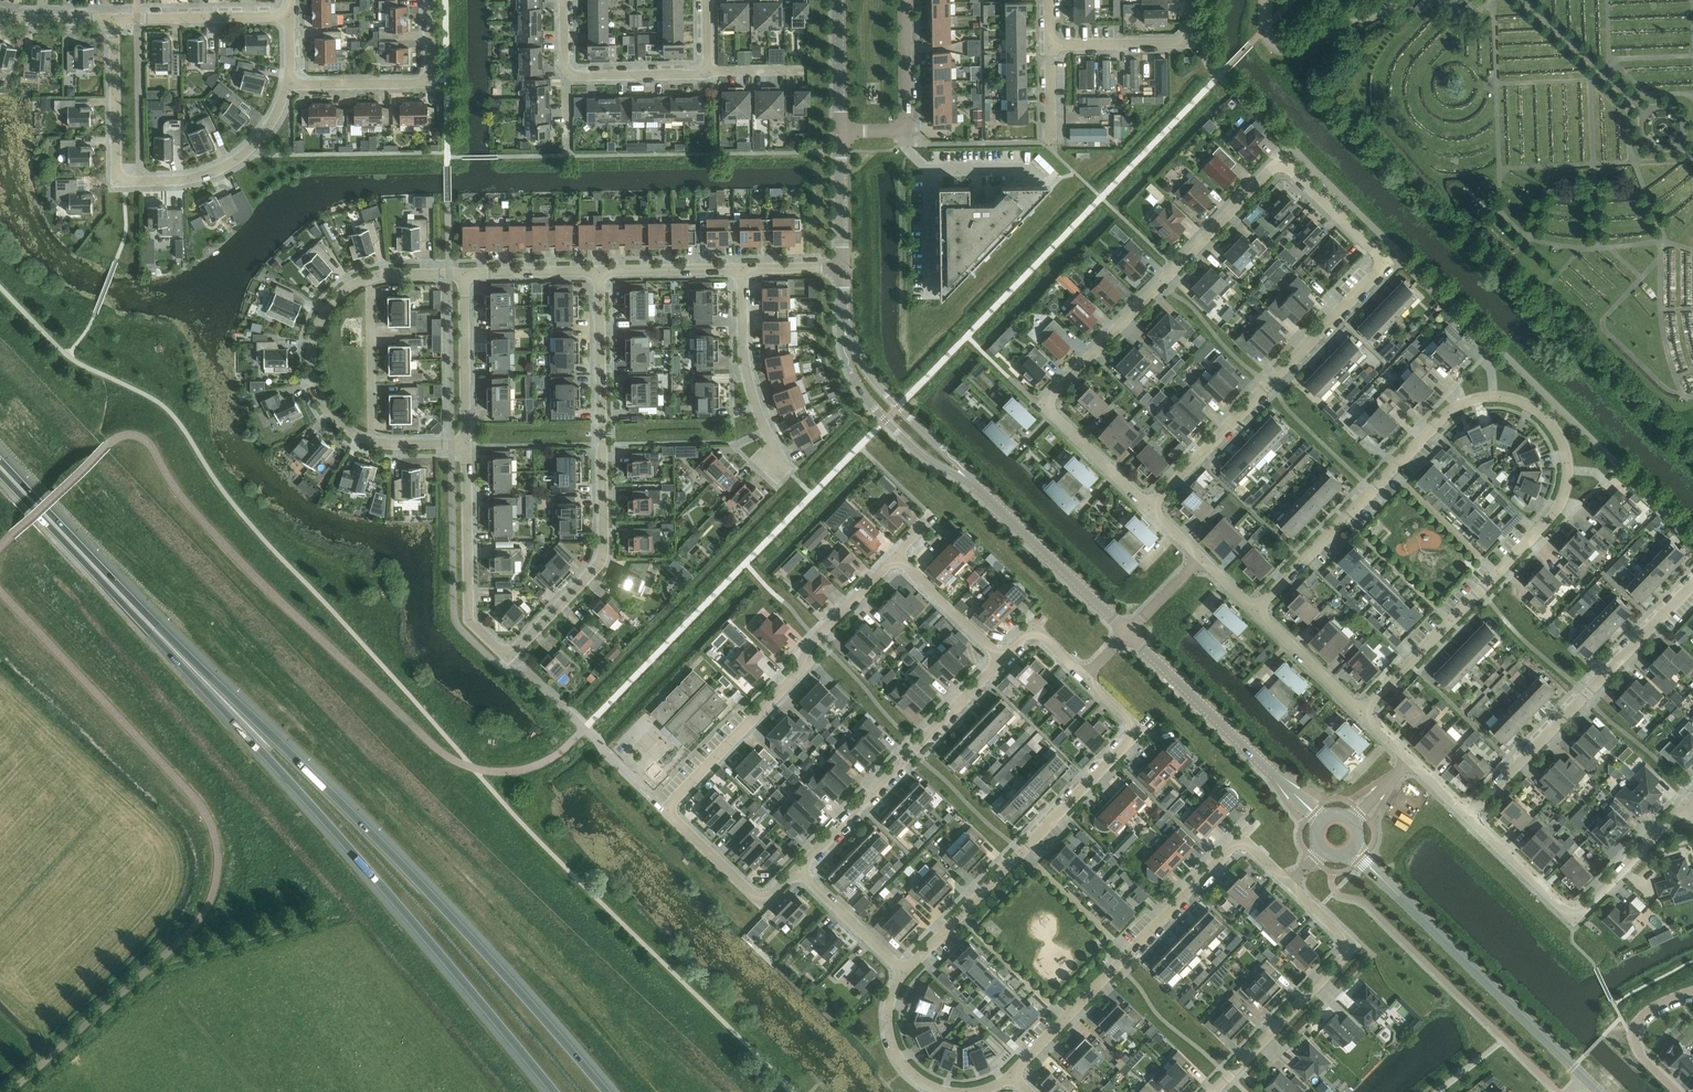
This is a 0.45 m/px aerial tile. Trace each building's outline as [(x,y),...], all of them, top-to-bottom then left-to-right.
[(386,19),(406,19),(406,16),(408,16),(408,6),(394,7),(394,0),(378,1),(379,19),(386,19)] [(589,8),(607,8),(607,0),(589,0),(589,8)] [(734,0),(727,0),(727,3),(721,3),(721,8),(717,8),(718,25),(722,25),(722,29),(735,29),(734,0)] [(735,29),(748,28),(748,24),(751,24),(751,7),(747,7),(747,3),(742,3),(742,0),(734,0),(735,29)] [(751,7),(751,24),(755,24),(755,28),(768,28),(767,0),(760,0),(760,3),(755,3),(755,7),(751,7)] [(784,7),(780,7),(780,3),(775,3),(775,0),(767,0),(768,28),(784,28),(784,24),(784,7)] [(784,7),(784,24),(791,24),(791,26),(805,26),(804,15),(807,15),(807,0),(799,0),(799,2),(794,2),(794,7),(784,7)] [(335,2),(313,3),(313,14),(331,14),(331,2),(335,2)] [(542,2),(516,3),(516,10),(518,10),(519,21),(519,22),(541,22),(541,9),(543,9),(542,2)] [(950,16),(949,2),(931,2),(931,16),(950,16)] [(1006,16),(1024,15),(1026,15),(1026,2),(1005,3),(1005,16),(1006,16)] [(1168,3),(1142,3),(1142,10),(1144,10),(1144,23),(1166,23),(1166,10),(1168,10),(1168,3)] [(682,7),(664,7),(664,19),(682,19),(682,7)] [(1075,8),(1075,7),(1073,7),(1073,20),(1094,20),(1094,7),(1093,7),(1093,8),(1075,8)] [(607,8),(589,8),(589,20),(607,20),(607,8)] [(331,14),(313,14),(313,25),(338,25),(337,14),(331,14)] [(1024,27),(1024,15),(1006,16),(1006,27),(1024,27)] [(950,30),(950,16),(931,16),(932,30),(950,30)] [(406,19),(386,19),(386,26),(379,26),(379,38),(394,38),(394,31),(408,31),(408,22),(406,22),(406,19)] [(682,19),(664,19),(664,31),(682,31),(682,19)] [(607,32),(607,20),(589,20),(589,32),(607,32)] [(519,22),(519,21),(514,21),(514,23),(519,23),(519,34),(515,34),(515,41),(543,41),(543,34),(541,34),(541,22),(519,22)] [(1025,39),(1024,27),(1006,27),(1006,39),(1025,39)] [(955,30),(950,30),(932,30),(932,44),(950,44),(950,35),(955,35),(955,30)] [(315,50),(335,50),(335,38),(341,38),(341,31),(327,31),(327,38),(313,38),(313,47),(315,47),(315,50)] [(682,31),(664,31),(664,43),(663,43),(663,44),(682,43),(682,31)] [(608,44),(607,32),(589,32),(589,45),(609,44),(608,44)] [(241,50),(242,50),(243,52),(244,54),(246,54),(258,54),(258,53),(262,53),(262,56),(268,56),(267,43),(270,42),(271,39),(270,37),(268,35),(266,35),(246,35),(246,34),(245,34),(245,46),(243,47),(242,50),(241,50)] [(180,75),(180,69),(179,54),(172,54),(172,40),(171,38),(170,37),(168,36),(168,35),(167,35),(167,36),(164,37),(163,39),(151,40),(151,45),(153,45),(153,62),(155,62),(155,71),(168,71),(168,67),(171,67),(172,75),(180,75)] [(202,35),(202,36),(200,37),(198,39),(186,39),(186,45),(188,45),(188,61),(200,61),(200,69),(215,69),(215,53),(207,53),(207,40),(206,38),(205,36),(203,36),(203,35),(202,35)] [(1025,39),(1006,39),(1007,51),(1025,51),(1025,39)] [(967,48),(981,48),(981,40),(967,40),(967,48)] [(3,66),(4,69),(7,71),(6,71),(7,71),(9,71),(11,70),(12,68),(15,59),(14,59),(15,55),(17,55),(19,50),(7,46),(6,44),(4,42),(4,41),(2,48),(0,48),(0,66),(3,66)] [(543,41),(515,41),(515,42),(517,42),(517,48),(519,48),(519,59),(519,60),(541,60),(541,48),(543,48),(543,41)] [(379,53),(387,53),(387,61),(399,61),(399,62),(398,62),(398,63),(409,63),(408,48),(394,48),(394,42),(379,42),(379,53)] [(79,43),(79,51),(67,51),(67,71),(76,71),(76,68),(85,68),(87,70),(89,71),(89,72),(90,72),(90,71),(92,70),(94,69),(94,67),(94,58),(93,58),(93,53),(95,53),(95,47),(83,47),(82,45),(79,44),(79,43)] [(682,43),(663,44),(663,56),(684,56),(684,48),(682,48),(682,43)] [(37,44),(37,45),(35,45),(33,47),(32,49),(32,62),(24,62),(23,78),(37,78),(38,70),(45,71),(45,72),(46,72),(46,71),(50,71),(51,58),(51,55),(53,55),(53,49),(41,48),(40,46),(37,45),(37,44)] [(609,44),(589,45),(590,50),(588,50),(588,57),(609,57),(609,44)] [(981,56),(981,48),(967,48),(968,56),(981,56)] [(335,50),(315,50),(315,53),(313,53),(314,62),(328,62),(328,69),(343,68),(343,56),(336,56),(335,50)] [(1025,51),(1007,51),(1007,63),(1025,62),(1025,51)] [(932,67),(950,66),(950,52),(932,52),(932,67)] [(519,60),(519,59),(515,59),(515,62),(519,61),(519,73),(517,73),(517,80),(522,80),(522,79),(544,79),(544,72),(542,72),(541,60),(519,60)] [(1168,92),(1167,59),(1157,60),(1158,71),(1151,71),(1152,84),(1158,84),(1159,92),(1168,92)] [(269,80),(268,80),(268,78),(267,76),(265,75),(252,72),(254,65),(239,61),(235,75),(243,77),(240,88),(256,92),(255,94),(261,96),(264,84),(266,83),(268,81),(269,81),(269,80)] [(1110,89),(1110,61),(1102,61),(1102,89),(1110,89)] [(1025,74),(1025,62),(1007,63),(1007,74),(1025,74)] [(1095,89),(1095,62),(1087,62),(1087,70),(1079,70),(1079,89),(1095,89)] [(951,80),(950,66),(932,67),(932,81),(951,80)] [(970,66),(970,72),(963,72),(963,80),(981,80),(981,66),(970,66)] [(1025,74),(1007,74),(1007,86),(1025,86),(1025,74)] [(550,79),(544,79),(522,79),(522,80),(522,86),(526,86),(526,98),(526,99),(549,98),(548,86),(550,86),(550,79)] [(951,94),(951,80),(932,81),(933,95),(951,94)] [(217,96),(218,94),(220,96),(226,89),(220,83),(212,92),(217,96)] [(756,96),(752,96),(753,113),(756,113),(756,116),(769,116),(769,86),(761,87),(761,91),(756,91),(756,96)] [(786,112),(785,95),(782,95),(782,91),(777,91),(776,86),(769,86),(769,116),(782,116),(782,112),(786,112)] [(809,104),(808,86),(800,86),(800,91),(795,91),(795,95),(785,95),(786,112),(793,112),(793,115),(806,114),(806,104),(809,104)] [(1026,98),(1025,86),(1007,86),(1007,98),(1026,98)] [(736,117),(736,87),(728,87),(728,92),(723,92),(723,96),(719,96),(719,113),(723,113),(723,117),(736,117)] [(743,87),(736,87),(736,117),(749,117),(749,113),(753,113),(752,96),(749,96),(749,91),(743,91),(743,87)] [(219,111),(220,112),(219,114),(219,116),(220,117),(230,125),(233,127),(231,129),(236,132),(243,123),(246,123),(248,122),(249,122),(249,121),(250,119),(249,117),(248,115),(238,107),(242,101),(232,93),(227,99),(231,103),(225,110),(222,110),(220,111),(219,111)] [(951,94),(933,95),(933,108),(957,108),(957,103),(951,103),(951,94)] [(981,94),(978,94),(971,94),(971,100),(975,100),(975,108),(981,108),(981,94)] [(696,97),(683,97),(684,120),(683,120),(683,124),(685,124),(685,120),(696,119),(696,123),(703,123),(703,95),(696,95),(696,97)] [(619,98),(607,99),(607,121),(606,121),(606,125),(608,125),(608,121),(619,121),(619,123),(626,122),(626,96),(619,96),(619,98)] [(645,120),(645,98),(633,98),(633,96),(626,96),(626,122),(633,122),(633,120),(644,120),(645,120)] [(645,120),(644,120),(644,125),(647,125),(646,120),(658,120),(658,122),(665,122),(664,96),(657,96),(657,98),(645,98),(645,120)] [(671,96),(664,96),(665,122),(672,122),(672,120),(683,120),(684,120),(683,97),(671,98),(671,96)] [(607,121),(607,99),(594,99),(594,97),(587,97),(587,123),(595,123),(595,121),(606,121),(607,121)] [(165,111),(164,98),(148,99),(149,112),(165,111)] [(526,99),(526,98),(522,98),(522,100),(526,100),(527,111),(525,111),(525,118),(523,118),(551,117),(551,111),(549,111),(549,98),(526,99)] [(579,98),(575,98),(575,104),(575,119),(583,119),(583,113),(581,111),(581,104),(579,104),(579,98)] [(1026,98),(1007,98),(1008,110),(1006,110),(1028,110),(1028,109),(1026,109),(1026,98)] [(60,100),(54,100),(54,109),(58,114),(60,114),(68,114),(68,121),(67,121),(67,122),(68,122),(68,126),(81,126),(85,125),(85,128),(90,128),(90,115),(93,111),(94,111),(93,111),(89,107),(76,107),(75,99),(60,100)] [(368,103),(368,131),(375,131),(375,125),(382,124),(389,124),(389,108),(378,108),(378,102),(368,103)] [(414,130),(413,102),(403,102),(403,108),(393,108),(393,124),(400,124),(407,124),(407,130),(414,130)] [(413,102),(414,130),(420,130),(420,124),(427,124),(427,123),(434,123),(434,108),(424,108),(424,102),(413,102)] [(323,132),(322,103),(312,104),(312,109),(302,110),(302,125),(309,125),(309,126),(316,125),(316,132),(323,132)] [(333,103),(322,103),(323,132),(329,132),(329,125),(336,125),(343,125),(343,109),(333,109),(333,103)] [(368,131),(368,103),(357,103),(357,109),(347,109),(347,125),(354,125),(362,125),(362,131),(368,131)] [(957,108),(933,108),(933,123),(945,123),(945,129),(951,129),(951,123),(957,122),(957,108)] [(1028,122),(1028,110),(1006,110),(1007,123),(1028,122)] [(213,151),(215,149),(215,147),(215,145),(209,133),(216,130),(209,115),(196,122),(200,129),(189,134),(196,149),(194,150),(196,155),(207,150),(210,151),(212,151),(213,152),(213,151)] [(551,124),(551,117),(523,118),(523,125),(527,125),(527,137),(549,137),(549,124),(551,124)] [(163,126),(163,137),(155,137),(155,153),(153,153),(153,159),(165,159),(166,161),(169,162),(169,163),(169,162),(172,161),(173,160),(174,158),(173,144),(181,144),(181,120),(172,120),(168,121),(165,123),(163,126)] [(1261,149),(1256,145),(1264,137),(1251,124),(1243,132),(1240,129),(1228,142),(1229,143),(1230,146),(1233,149),(1235,149),(1249,162),(1261,149)] [(95,150),(94,150),(93,148),(92,147),(90,146),(76,147),(76,139),(60,140),(60,148),(68,148),(69,161),(68,161),(68,162),(69,162),(69,166),(82,166),(82,165),(85,165),(85,167),(91,167),(91,155),(93,154),(94,151),(95,151),(95,150)] [(294,142),(294,153),(303,152),(303,141),(294,142)] [(1219,147),(1212,153),(1215,156),(1202,169),(1211,177),(1211,176),(1223,188),(1236,175),(1226,166),(1226,163),(1231,158),(1219,147)] [(1211,201),(1199,189),(1203,184),(1194,175),(1189,180),(1194,185),(1180,199),(1186,204),(1187,202),(1199,213),(1211,201)] [(96,198),(95,198),(94,196),(93,194),(90,194),(84,194),(84,190),(77,190),(77,179),(56,179),(56,201),(69,201),(69,204),(68,205),(67,206),(66,208),(65,208),(65,209),(66,209),(67,211),(68,212),(70,213),(83,213),(83,212),(92,212),(92,202),(94,201),(95,198),(96,198)] [(968,187),(946,187),(938,188),(940,299),(1050,186),(1000,187),(992,203),(984,203),(984,193),(984,197),(979,197),(976,203),(969,203),(968,187)] [(200,211),(202,210),(204,214),(204,215),(208,222),(209,224),(211,225),(213,224),(214,225),(214,224),(216,222),(216,219),(221,217),(222,220),(240,211),(231,193),(214,201),(211,195),(210,195),(210,196),(209,198),(208,201),(198,206),(200,211)] [(1294,200),(1288,194),(1286,195),(1283,193),(1267,209),(1276,217),(1271,222),(1280,230),(1291,219),(1286,214),(1295,204),(1293,201),(1294,200)] [(419,196),(419,207),(432,207),(432,196),(419,196)] [(146,212),(148,212),(148,217),(148,226),(149,228),(150,229),(152,230),(152,231),(153,231),(153,230),(155,229),(157,227),(162,227),(162,235),(183,235),(182,209),(163,210),(163,202),(162,202),(162,203),(160,204),(158,206),(146,207),(146,212)] [(362,213),(371,211),(368,202),(359,204),(362,213)] [(249,204),(241,208),(247,219),(248,219),(252,212),(252,211),(249,204)] [(1183,219),(1183,217),(1184,216),(1171,204),(1165,210),(1163,209),(1158,214),(1156,212),(1148,219),(1165,235),(1165,237),(1169,241),(1171,241),(1171,242),(1172,241),(1174,241),(1178,237),(1178,235),(1184,229),(1179,224),(1179,221),(1181,221),(1183,219)] [(555,226),(548,226),(548,216),(532,217),(532,226),(533,247),(556,246),(555,226)] [(783,219),(784,243),(794,243),(794,242),(801,242),(800,218),(783,219)] [(402,227),(403,237),(397,237),(398,250),(420,250),(419,237),(428,237),(428,219),(407,219),(407,227),(402,227)] [(734,219),(717,220),(717,244),(728,244),(728,243),(734,243),(734,219)] [(750,219),(734,219),(734,243),(740,243),(740,244),(750,243),(750,219)] [(767,243),(767,219),(750,219),(750,243),(761,243),(767,243)] [(783,219),(767,219),(767,243),(773,243),(784,243),(783,219)] [(352,234),(355,244),(350,246),(354,258),(375,252),(371,240),(379,237),(374,220),(354,226),(357,233),(352,234)] [(717,244),(717,220),(700,220),(700,244),(707,244),(717,244)] [(1311,220),(1307,224),(1302,220),(1292,230),(1302,239),(1297,245),(1306,253),(1316,243),(1311,238),(1321,229),(1311,220)] [(648,224),(625,225),(625,245),(648,245),(648,224)] [(672,245),(671,224),(648,224),(648,245),(672,245)] [(695,224),(671,224),(672,245),(696,244),(695,224)] [(579,225),(555,226),(556,246),(579,246),(579,225)] [(602,246),(602,225),(579,225),(579,246),(602,246)] [(625,245),(625,225),(602,225),(602,246),(625,245)] [(532,226),(509,227),(509,247),(533,247),(532,226)] [(486,248),(486,227),(463,227),(463,248),(486,248)] [(509,227),(486,227),(486,248),(509,247),(509,227)] [(81,228),(80,228),(78,229),(76,229),(76,231),(75,232),(75,233),(75,234),(76,235),(76,236),(77,237),(79,238),(80,238),(81,237),(83,236),(84,235),(84,234),(84,233),(84,232),(84,231),(83,230),(82,229),(81,228)] [(1243,235),(1234,244),(1249,259),(1254,253),(1258,257),(1267,248),(1256,238),(1251,243),(1243,235)] [(153,256),(153,239),(143,239),(143,257),(153,256)] [(1144,273),(1144,271),(1143,270),(1146,267),(1135,256),(1141,250),(1130,239),(1124,246),(1129,252),(1117,264),(1134,280),(1137,277),(1138,278),(1140,278),(1144,273)] [(1342,256),(1338,252),(1341,248),(1333,240),(1322,251),(1326,255),(1319,262),(1328,270),(1329,268),(1331,271),(1337,277),(1349,265),(1342,259),(1342,260),(1340,257),(1342,256)] [(318,242),(303,255),(295,262),(300,268),(304,264),(311,272),(307,275),(316,285),(332,270),(324,261),(330,255),(318,242)] [(1249,259),(1234,244),(1224,254),(1233,262),(1228,267),(1238,277),(1247,268),(1243,264),(1249,259)] [(1291,261),(1295,256),(1283,246),(1278,251),(1291,261)] [(272,260),(274,266),(282,262),(280,257),(272,260)] [(1211,267),(1201,277),(1217,292),(1216,292),(1221,296),(1235,281),(1224,270),(1219,275),(1211,267)] [(1099,274),(1100,275),(1095,281),(1095,283),(1096,285),(1092,289),(1109,306),(1121,294),(1114,287),(1114,285),(1118,281),(1105,268),(1099,274)] [(1344,279),(1353,284),(1357,278),(1348,273),(1344,279)] [(1288,297),(1303,312),(1313,302),(1306,295),(1311,290),(1297,276),(1288,286),(1293,291),(1288,297)] [(1217,292),(1201,277),(1191,288),(1202,298),(1197,303),(1208,313),(1217,304),(1211,298),(1216,292),(1217,292)] [(1395,291),(1409,305),(1419,296),(1410,288),(1412,285),(1406,279),(1395,291)] [(688,297),(687,280),(670,280),(670,291),(677,291),(677,298),(688,297)] [(763,298),(788,297),(788,281),(764,281),(764,288),(763,288),(763,298)] [(712,282),(695,282),(688,282),(688,289),(695,289),(695,303),(717,303),(717,291),(710,291),(710,282),(712,282)] [(485,306),(507,306),(507,293),(514,293),(513,283),(506,283),(506,285),(490,285),(490,286),(492,286),(492,295),(485,295),(485,306)] [(624,304),(647,304),(646,289),(646,283),(629,283),(629,284),(631,284),(631,293),(624,293),(624,304)] [(573,284),(556,284),(549,284),(549,305),(556,305),(578,305),(578,293),(571,293),(571,284),(573,284)] [(277,285),(268,303),(266,308),(268,309),(266,313),(292,325),(301,305),(290,300),(293,292),(277,285)] [(384,311),(410,311),(410,301),(417,300),(417,296),(421,296),(421,290),(401,290),(401,296),(387,297),(388,301),(385,306),(384,311)] [(1395,291),(1386,300),(1401,314),(1409,305),(1395,291)] [(1070,303),(1074,307),(1066,315),(1084,332),(1096,319),(1090,313),(1095,307),(1080,293),(1070,303)] [(788,297),(763,298),(764,308),(764,314),(788,314),(788,297)] [(1303,312),(1288,297),(1283,302),(1277,297),(1268,306),(1282,320),(1287,315),(1293,322),(1303,312)] [(1386,300),(1377,309),(1392,323),(1401,314),(1386,300)] [(672,302),(671,311),(677,312),(677,319),(690,319),(690,302),(672,302)] [(717,303),(695,303),(695,317),(696,324),(713,324),(713,323),(711,323),(711,314),(717,314),(717,303)] [(647,304),(624,304),(625,315),(631,315),(631,324),(629,324),(629,325),(647,325),(647,318),(647,304)] [(578,305),(556,305),(556,319),(556,326),(574,326),(574,325),(572,325),(572,316),(578,316),(578,305)] [(508,319),(507,306),(485,306),(485,317),(492,317),(492,326),(490,326),(490,327),(514,327),(514,319),(508,319)] [(1392,323),(1377,309),(1368,318),(1383,332),(1392,323)] [(1256,330),(1271,345),(1281,335),(1271,325),(1275,320),(1265,310),(1256,319),(1261,324),(1256,330)] [(410,311),(384,311),(385,315),(386,318),(388,321),(388,325),(402,325),(402,332),(417,332),(417,321),(410,320),(410,311)] [(1434,311),(1428,317),(1433,321),(1438,315),(1434,311)] [(1167,312),(1157,323),(1175,339),(1180,333),(1186,339),(1195,330),(1185,320),(1180,325),(1167,312)] [(788,314),(764,314),(764,321),(764,331),(788,331),(788,314)] [(1383,332),(1368,318),(1357,330),(1363,336),(1366,333),(1374,342),(1383,332)] [(1058,335),(1064,330),(1053,319),(1042,331),(1047,337),(1042,342),(1059,358),(1070,346),(1058,335)] [(1419,321),(1414,327),(1418,331),(1424,326),(1419,321)] [(252,322),(251,330),(261,332),(262,324),(252,322)] [(1175,339),(1157,323),(1147,333),(1160,345),(1156,350),(1166,360),(1175,351),(1169,345),(1175,339)] [(1447,337),(1439,345),(1459,365),(1459,364),(1468,355),(1456,343),(1462,337),(1448,324),(1445,328),(1447,337)] [(1418,331),(1414,327),(1408,333),(1413,337),(1418,331)] [(696,349),(718,349),(718,338),(711,338),(711,329),(713,329),(713,328),(696,328),(696,335),(695,335),(696,349)] [(625,350),(647,350),(647,336),(647,329),(630,329),(630,330),(632,330),(632,339),(625,339),(625,350)] [(557,351),(579,351),(579,340),(572,340),(572,331),(574,331),(574,330),(557,330),(557,337),(556,337),(557,351)] [(1271,345),(1256,330),(1250,336),(1244,330),(1235,340),(1246,350),(1251,345),(1261,355),(1271,345)] [(430,342),(439,342),(439,331),(430,331),(430,342)] [(486,352),(508,352),(508,338),(515,338),(514,331),(490,331),(490,332),(492,332),(493,341),(486,341),(486,352)] [(789,347),(788,331),(764,331),(764,341),(765,341),(765,349),(789,347)] [(1352,335),(1341,346),(1356,361),(1365,351),(1356,343),(1359,341),(1352,335)] [(411,359),(411,350),(417,349),(417,346),(422,346),(422,338),(402,338),(402,345),(388,345),(388,350),(387,353),(385,356),(385,360),(411,359)] [(1396,345),(1401,349),(1406,344),(1402,339),(1396,345)] [(264,366),(274,366),(274,371),(287,371),(287,349),(274,349),(274,341),(256,341),(256,361),(264,361),(264,366)] [(1401,349),(1396,345),(1391,351),(1395,355),(1401,349)] [(1459,365),(1439,345),(1430,354),(1421,352),(1418,356),(1431,369),(1437,362),(1447,372),(1456,363),(1459,366),(1459,365)] [(1017,369),(1033,385),(1045,372),(1040,368),(1048,359),(1034,346),(1024,357),(1026,359),(1017,369)] [(1341,346),(1332,355),(1347,370),(1356,361),(1341,346)] [(792,363),(789,347),(765,349),(766,357),(768,367),(792,363)] [(1125,356),(1144,374),(1150,369),(1154,373),(1160,373),(1166,366),(1152,352),(1146,358),(1134,347),(1125,356)] [(1203,347),(1195,353),(1198,358),(1206,352),(1203,347)] [(718,349),(696,349),(696,364),(696,370),(714,370),(714,369),(712,369),(711,360),(718,360),(718,349)] [(647,350),(625,350),(625,362),(632,362),(632,371),(630,371),(647,371),(647,364),(648,364),(647,350)] [(579,351),(557,351),(550,352),(550,373),(574,372),(574,371),(572,371),(572,362),(579,362),(579,351)] [(508,352),(486,352),(486,364),(493,364),(493,373),(491,373),(508,373),(508,366),(508,352)] [(1212,376),(1228,390),(1237,380),(1231,374),(1235,369),(1220,354),(1211,363),(1216,368),(1217,371),(1212,376)] [(1347,370),(1332,355),(1323,364),(1338,379),(1347,370)] [(1144,374),(1125,356),(1116,366),(1128,377),(1123,383),(1137,396),(1143,390),(1143,384),(1139,380),(1144,374)] [(411,359),(385,360),(385,363),(387,367),(389,369),(389,374),(402,374),(402,380),(422,380),(422,372),(418,373),(418,370),(411,369),(411,359)] [(1405,381),(1425,400),(1434,390),(1421,379),(1428,372),(1414,359),(1411,363),(1413,372),(1405,381)] [(795,379),(792,363),(768,367),(770,377),(771,385),(795,379)] [(1323,364),(1314,373),(1329,388),(1338,379),(1323,364)] [(1390,365),(1383,368),(1386,376),(1393,374),(1390,365)] [(1374,368),(1369,373),(1373,378),(1378,372),(1374,368)] [(1329,388),(1314,373),(1303,385),(1309,391),(1312,389),(1320,397),(1329,388)] [(1373,378),(1369,373),(1363,379),(1368,383),(1373,378)] [(696,396),(719,395),(718,384),(712,384),(712,375),(714,375),(714,374),(696,374),(696,381),(696,396)] [(632,376),(632,382),(630,382),(630,383),(632,383),(632,392),(626,393),(626,404),(628,404),(628,412),(639,411),(639,407),(658,407),(658,375),(632,376)] [(1228,390),(1212,376),(1207,381),(1201,375),(1191,385),(1207,400),(1212,395),(1217,400),(1228,390)] [(574,376),(557,377),(550,377),(551,398),(579,397),(579,386),(573,386),(572,377),(574,377),(574,376)] [(487,399),(509,399),(509,384),(508,384),(508,377),(491,378),(493,378),(493,387),(487,388),(487,399)] [(800,394),(795,379),(771,385),(774,393),(777,403),(800,394)] [(251,392),(265,389),(265,381),(251,381),(251,392)] [(1425,400),(1405,381),(1396,389),(1387,387),(1384,391),(1397,404),(1403,398),(1413,407),(1422,398),(1425,401),(1425,400)] [(1084,382),(1078,388),(1085,395),(1074,406),(1084,416),(1090,409),(1095,414),(1106,403),(1084,382)] [(1356,386),(1351,392),(1356,396),(1361,390),(1356,386)] [(386,408),(411,408),(411,398),(418,397),(418,387),(402,387),(403,393),(389,394),(389,398),(387,401),(386,405),(386,408)] [(1174,404),(1195,424),(1205,414),(1200,409),(1205,404),(1189,388),(1174,404)] [(1356,396),(1351,392),(1346,397),(1350,402),(1356,396)] [(279,420),(288,416),(290,421),(302,415),(293,395),(281,401),(277,393),(261,401),(270,419),(276,416),(279,420)] [(800,394),(777,403),(781,412),(784,420),(806,409),(800,394)] [(719,407),(719,395),(696,396),(697,410),(697,417),(714,416),(712,416),(712,407),(719,407)] [(1370,416),(1391,436),(1391,435),(1390,435),(1399,425),(1387,414),(1393,407),(1380,395),(1377,398),(1379,407),(1370,416)] [(579,397),(551,398),(551,419),(575,419),(575,418),(573,418),(573,409),(580,409),(579,397)] [(1023,424),(1024,424),(1032,416),(1024,408),(1026,406),(1019,400),(1017,402),(1012,397),(1004,405),(1008,409),(1002,417),(1016,431),(1023,424)] [(509,413),(509,399),(487,399),(487,410),(494,410),(494,419),(492,419),(492,420),(509,420),(509,413)] [(1117,406),(1112,402),(1101,413),(1106,417),(1117,406)] [(1195,424),(1174,404),(1168,410),(1164,406),(1156,415),(1176,434),(1181,429),(1185,433),(1195,424)] [(1334,423),(1340,417),(1328,404),(1322,410),(1334,423)] [(411,408),(386,408),(386,412),(387,415),(389,418),(389,423),(403,422),(403,429),(419,429),(418,418),(412,417),(411,408)] [(814,424),(806,409),(784,420),(788,427),(793,436),(814,424)] [(1110,441),(1127,424),(1118,414),(1101,432),(1110,441)] [(1275,414),(1264,425),(1279,440),(1288,431),(1279,423),(1282,420),(1275,414)] [(1391,436),(1370,416),(1362,425),(1353,422),(1349,426),(1363,439),(1369,433),(1379,443),(1388,433),(1390,436),(1391,436)] [(994,423),(986,431),(992,437),(990,439),(998,446),(999,444),(1006,451),(1014,442),(1009,438),(1016,431),(1002,417),(995,424),(994,423)] [(1494,443),(1493,422),(1482,427),(1480,424),(1470,429),(1471,432),(1459,437),(1474,452),(1494,443)] [(1505,427),(1493,422),(1494,443),(1513,451),(1528,436),(1516,431),(1517,428),(1507,424),(1505,427)] [(823,438),(814,424),(793,436),(798,445),(798,444),(802,450),(823,438)] [(1120,451),(1127,443),(1132,447),(1134,445),(1145,434),(1140,429),(1137,433),(1127,424),(1110,441),(1120,451)] [(1264,425),(1256,434),(1271,448),(1279,440),(1264,425)] [(1145,434),(1134,445),(1132,447),(1137,452),(1150,438),(1145,434)] [(1271,448),(1256,434),(1248,442),(1263,457),(1271,448)] [(309,469),(321,456),(325,459),(333,449),(317,435),(308,445),(302,439),(290,453),(309,469)] [(1528,436),(1513,451),(1521,470),(1543,470),(1537,458),(1541,457),(1536,446),(1533,448),(1528,436)] [(1263,457),(1248,442),(1239,451),(1254,465),(1263,457)] [(1164,471),(1170,465),(1148,444),(1138,455),(1143,461),(1137,467),(1147,477),(1158,465),(1164,471)] [(675,446),(676,455),(686,454),(686,446),(675,446)] [(1456,462),(1461,457),(1451,447),(1446,452),(1456,462)] [(1299,448),(1294,453),(1298,458),(1303,452),(1299,448)] [(558,471),(581,470),(580,459),(574,459),(574,450),(576,450),(576,449),(558,450),(559,456),(558,456),(558,471)] [(488,472),(510,471),(510,457),(509,450),(492,451),(494,451),(494,460),(488,460),(488,472)] [(712,451),(700,463),(695,468),(710,483),(715,478),(730,462),(722,454),(717,459),(711,453),(712,451)] [(1239,451),(1231,459),(1246,474),(1254,465),(1239,451)] [(659,452),(649,452),(631,453),(633,453),(634,463),(627,463),(627,475),(639,474),(639,477),(653,477),(652,465),(659,465),(659,452)] [(1298,458),(1294,453),(1288,459),(1293,463),(1298,458)] [(1302,458),(1306,463),(1310,459),(1306,454),(1302,458)] [(1070,469),(1063,476),(1077,490),(1084,483),(1085,483),(1093,475),(1085,467),(1087,465),(1080,459),(1078,461),(1073,456),(1065,464),(1070,469)] [(1306,463),(1302,458),(1295,466),(1299,470),(1306,463)] [(1246,474),(1231,459),(1220,471),(1227,477),(1229,475),(1237,483),(1246,474)] [(362,496),(367,479),(372,480),(376,467),(355,461),(351,473),(343,471),(338,489),(362,496)] [(1467,470),(1471,466),(1465,461),(1461,465),(1467,470)] [(730,462),(715,478),(725,488),(730,492),(742,480),(741,480),(740,481),(734,475),(738,470),(730,462)] [(1430,489),(1444,474),(1434,464),(1419,480),(1427,488),(1428,487),(1430,489)] [(1484,472),(1487,469),(1481,464),(1477,468),(1481,472),(1484,472)] [(1282,465),(1277,470),(1281,475),(1287,469),(1282,465)] [(1476,472),(1471,466),(1467,470),(1472,476),(1476,472)] [(1490,467),(1487,469),(1484,472),(1485,472),(1489,476),(1494,471),(1490,467)] [(420,499),(419,482),(424,482),(424,468),(402,469),(402,482),(394,482),(394,500),(420,499)] [(1328,469),(1321,477),(1336,491),(1345,482),(1339,475),(1336,478),(1328,469)] [(581,470),(558,471),(559,485),(552,485),(552,492),(576,491),(574,491),(574,482),(581,482),(581,470)] [(1281,475),(1277,470),(1271,476),(1276,481),(1281,475)] [(1543,470),(1521,470),(1514,490),(1529,505),(1534,492),(1537,494),(1541,483),(1538,482),(1543,470)] [(510,486),(510,471),(488,472),(488,483),(495,483),(495,492),(493,492),(493,493),(510,492),(510,486)] [(1201,475),(1207,481),(1211,476),(1206,471),(1201,475)] [(1498,475),(1494,471),(1489,476),(1493,480),(1495,477),(1496,477),(1498,475)] [(1284,477),(1288,482),(1294,476),(1289,472),(1284,477)] [(1454,483),(1444,474),(1430,489),(1440,498),(1454,483)] [(1480,475),(1476,480),(1482,485),(1486,481),(1480,475)] [(1055,482),(1047,490),(1047,491),(1053,496),(1051,498),(1059,505),(1060,503),(1067,510),(1075,501),(1070,497),(1077,490),(1063,476),(1056,483),(1055,482)] [(1288,482),(1284,477),(1278,483),(1283,487),(1288,482)] [(1321,477),(1312,486),(1327,501),(1336,491),(1321,477)] [(1501,483),(1496,477),(1495,477),(1493,480),(1493,483),(1497,487),(1501,483)] [(1198,478),(1185,491),(1191,498),(1180,509),(1190,519),(1196,512),(1202,517),(1212,506),(1203,497),(1208,491),(1197,480),(1198,479),(1198,478)] [(1260,488),(1265,492),(1270,486),(1262,478),(1257,484),(1261,487),(1260,488)] [(884,485),(890,492),(895,487),(888,481),(884,485)] [(758,505),(756,503),(764,495),(755,486),(751,491),(744,485),(745,483),(728,500),(734,505),(738,501),(741,504),(739,506),(748,515),(758,505)] [(1454,483),(1440,498),(1449,507),(1463,493),(1454,483)] [(1327,501),(1312,486),(1303,495),(1318,510),(1327,501)] [(1265,492),(1260,488),(1255,493),(1260,497),(1265,492)] [(1266,496),(1270,500),(1277,493),(1273,489),(1266,496)] [(1495,498),(1499,494),(1494,489),(1490,493),(1495,498)] [(653,514),(653,503),(659,502),(659,490),(632,490),(632,491),(634,491),(634,500),(627,500),(628,512),(640,512),(640,515),(653,514)] [(1463,493),(1449,507),(1459,516),(1473,502),(1463,493)] [(1601,502),(1600,502),(1621,522),(1629,513),(1638,515),(1642,512),(1628,499),(1622,505),(1610,493),(1601,503),(1601,502)] [(1499,494),(1495,498),(1501,503),(1505,499),(1499,494)] [(901,511),(907,505),(896,495),(887,505),(885,503),(874,514),(891,531),(902,519),(897,514),(899,512),(901,511)] [(1318,510),(1303,495),(1294,505),(1308,519),(1318,510)] [(559,503),(552,503),(552,517),(559,517),(581,517),(581,505),(574,505),(574,496),(576,496),(559,496),(559,503)] [(1270,500),(1266,496),(1262,500),(1266,504),(1270,500)] [(489,518),(511,518),(511,504),(517,504),(517,497),(493,497),(493,498),(495,498),(495,507),(488,507),(489,518)] [(826,522),(833,529),(853,509),(846,501),(826,522)] [(1473,502),(1459,516),(1468,526),(1482,511),(1473,502)] [(1621,522),(1600,502),(1600,503),(1603,505),(1594,514),(1604,524),(1598,530),(1611,543),(1615,539),(1612,531),(1621,522)] [(1504,508),(1514,518),(1519,513),(1509,503),(1504,508)] [(1223,509),(1218,504),(1207,515),(1212,520),(1223,509)] [(1308,519),(1294,505),(1284,514),(1299,529),(1308,519)] [(1492,520),(1482,511),(1468,526),(1478,535),(1492,520)] [(1299,529),(1284,514),(1277,521),(1286,530),(1284,532),(1290,538),(1299,529)] [(1124,535),(1138,549),(1145,542),(1146,542),(1154,534),(1146,527),(1148,524),(1141,518),(1139,520),(1134,515),(1126,523),(1130,528),(1124,535)] [(850,538),(867,555),(880,542),(873,536),(878,531),(863,516),(853,526),(857,530),(850,538)] [(581,517),(559,517),(559,531),(560,531),(560,538),(577,538),(577,537),(575,537),(575,528),(582,528),(581,517)] [(1216,544),(1233,527),(1224,517),(1207,535),(1216,544)] [(511,518),(489,518),(489,529),(495,529),(496,538),(494,538),(494,539),(511,539),(511,532),(511,518)] [(1492,520),(1478,535),(1480,537),(1479,538),(1487,546),(1502,530),(1492,520)] [(1646,527),(1650,531),(1656,525),(1651,521),(1646,527)] [(819,523),(816,529),(822,533),(826,527),(819,523)] [(650,539),(650,535),(650,527),(633,528),(635,528),(635,538),(628,538),(628,550),(640,549),(640,552),(654,552),(654,539),(650,539)] [(1243,536),(1233,527),(1216,544),(1226,554),(1243,536)] [(1566,537),(1587,557),(1595,548),(1604,550),(1608,547),(1594,534),(1588,540),(1576,529),(1567,538),(1567,537),(1566,537)] [(951,538),(947,543),(964,560),(972,551),(969,549),(971,545),(972,542),(971,538),(969,535),(966,532),(962,532),(958,533),(954,535),(956,537),(953,540),(951,538)] [(1116,542),(1108,549),(1108,550),(1114,555),(1112,557),(1120,564),(1121,563),(1128,569),(1136,561),(1131,556),(1138,549),(1124,535),(1117,542),(1116,542)] [(1641,536),(1636,542),(1640,546),(1646,541),(1641,536)] [(1256,541),(1251,537),(1241,548),(1246,552),(1256,541)] [(1587,557),(1566,537),(1566,538),(1569,540),(1560,549),(1570,559),(1564,565),(1577,578),(1581,574),(1578,566),(1587,557)] [(1662,550),(1677,564),(1688,553),(1682,546),(1680,549),(1671,541),(1662,550)] [(1640,546),(1636,542),(1630,547),(1635,552),(1640,546)] [(558,552),(548,562),(564,578),(572,570),(567,565),(573,559),(575,560),(558,543),(553,548),(558,552)] [(964,560),(947,543),(942,548),(944,549),(941,552),(939,551),(934,556),(952,573),(964,560)] [(835,551),(823,563),(842,581),(854,569),(849,564),(849,562),(854,556),(844,546),(837,553),(835,551)] [(1349,572),(1364,557),(1361,555),(1363,554),(1355,546),(1339,562),(1349,572)] [(494,549),(496,548),(496,558),(489,558),(489,570),(501,570),(501,572),(515,572),(515,560),(521,560),(521,547),(494,548),(494,549)] [(1270,574),(1276,568),(1255,547),(1244,558),(1249,563),(1243,570),(1253,580),(1264,568),(1270,574)] [(1677,564),(1662,550),(1653,559),(1668,573),(1677,564)] [(1624,554),(1618,560),(1623,564),(1628,559),(1624,554)] [(952,573),(934,556),(926,565),(928,567),(924,571),(939,586),(952,573)] [(1364,557),(1349,572),(1359,581),(1373,567),(1364,557)] [(1668,573),(1653,559),(1644,568),(1659,582),(1668,573)] [(1623,564),(1618,560),(1613,565),(1617,570),(1623,564)] [(564,578),(548,562),(538,573),(534,578),(546,590),(546,589),(545,588),(551,581),(556,586),(564,578)] [(622,573),(617,584),(628,588),(627,591),(640,596),(644,585),(651,587),(655,575),(646,571),(650,562),(631,563),(633,564),(628,576),(622,573)] [(1532,572),(1553,592),(1561,583),(1570,586),(1574,582),(1560,569),(1554,575),(1542,564),(1533,573),(1532,572)] [(809,580),(798,591),(816,609),(827,597),(822,591),(824,589),(825,590),(831,583),(821,573),(813,565),(803,575),(809,580)] [(1373,567),(1359,581),(1368,590),(1383,576),(1373,567)] [(1659,582),(1644,568),(1636,577),(1651,592),(1659,582)] [(1335,587),(1340,581),(1330,571),(1325,577),(1335,587)] [(1553,592),(1532,572),(1532,573),(1534,575),(1526,584),(1536,594),(1530,601),(1543,613),(1547,610),(1544,601),(1553,592)] [(1392,585),(1383,576),(1368,590),(1373,595),(1370,599),(1374,604),(1378,599),(1392,585)] [(1651,592),(1636,577),(1627,586),(1635,595),(1633,597),(1639,603),(1651,592)] [(1304,581),(1291,594),(1297,600),(1286,612),(1296,622),(1303,615),(1308,620),(1319,609),(1309,600),(1314,594),(1303,583),(1304,582),(1304,581)] [(996,591),(1013,608),(1018,603),(1017,601),(1019,598),(1021,600),(1023,597),(1024,593),(1024,589),(1022,586),(1021,585),(1020,584),(1017,583),(1013,582),(1010,583),(1007,585),(1004,582),(996,591)] [(1596,583),(1590,588),(1595,593),(1600,587),(1596,583)] [(1402,594),(1392,585),(1378,599),(1387,609),(1402,594)] [(1344,596),(1348,592),(1343,587),(1339,591),(1344,596)] [(1595,593),(1590,588),(1585,594),(1590,598),(1594,602),(1599,597),(1595,593)] [(897,590),(887,600),(906,617),(911,611),(915,616),(925,606),(910,592),(905,598),(897,590)] [(1013,608),(996,591),(984,604),(1001,620),(1006,615),(1004,614),(1007,611),(1009,612),(1013,608)] [(1348,592),(1344,596),(1350,602),(1354,598),(1348,592)] [(528,613),(519,604),(517,607),(514,603),(513,603),(512,602),(512,593),(495,593),(495,606),(498,609),(496,611),(497,611),(498,610),(505,616),(500,621),(509,629),(517,621),(519,623),(528,613)] [(1402,594),(1387,609),(1393,614),(1388,618),(1393,623),(1397,618),(1411,604),(1402,594)] [(618,613),(618,612),(623,607),(611,595),(610,596),(612,597),(605,604),(600,599),(592,608),(601,616),(599,618),(608,627),(617,618),(615,616),(618,613)] [(1617,596),(1608,605),(1623,620),(1634,608),(1628,602),(1626,604),(1617,596)] [(906,617),(887,600),(878,609),(886,617),(881,622),(895,636),(905,627),(900,623),(906,617)] [(1573,606),(1577,611),(1583,605),(1578,601),(1573,606)] [(1214,623),(1229,637),(1236,630),(1244,622),(1236,614),(1239,612),(1232,606),(1230,608),(1225,603),(1216,611),(1221,615),(1214,623)] [(1001,620),(984,604),(971,617),(986,631),(990,627),(993,629),(1001,620)] [(1320,624),(1334,609),(1328,604),(1314,618),(1320,624)] [(1356,604),(1352,608),(1357,613),(1361,609),(1356,604)] [(1411,604),(1397,618),(1407,628),(1423,612),(1415,604),(1413,606),(1411,604)] [(1608,605),(1599,614),(1614,629),(1623,620),(1608,605)] [(1577,611),(1573,606),(1567,612),(1572,616),(1577,611)] [(934,612),(925,621),(930,627),(940,617),(934,612)] [(1373,624),(1377,620),(1371,614),(1367,618),(1373,624)] [(1614,629),(1599,614),(1591,623),(1605,638),(1614,629)] [(771,622),(767,618),(753,632),(773,652),(787,638),(783,633),(789,627),(778,616),(771,622)] [(1563,621),(1558,617),(1552,623),(1557,627),(1563,621)] [(1323,647),(1340,630),(1330,620),(1313,638),(1323,647)] [(1377,620),(1373,624),(1379,629),(1382,625),(1377,620)] [(1488,620),(1477,631),(1492,645),(1500,637),(1492,628),(1494,626),(1488,620)] [(723,628),(730,634),(736,627),(729,621),(723,628)] [(572,645),(582,654),(590,646),(595,650),(604,641),(584,622),(584,623),(585,624),(579,631),(574,626),(566,635),(574,643),(572,645)] [(876,624),(871,628),(865,623),(855,633),(870,647),(875,643),(882,649),(891,639),(876,624)] [(1207,629),(1199,637),(1204,643),(1203,645),(1210,652),(1212,650),(1218,657),(1227,648),(1222,644),(1229,637),(1214,623),(1207,630),(1207,629)] [(1605,638),(1591,623),(1582,633),(1597,647),(1605,638)] [(1386,629),(1382,633),(1388,638),(1392,634),(1386,629)] [(1349,639),(1340,630),(1323,647),(1332,657),(1342,646),(1352,655),(1363,644),(1358,640),(1357,640),(1353,636),(1349,639)] [(1477,631),(1469,639),(1484,654),(1492,645),(1477,631)] [(941,652),(958,668),(968,658),(961,651),(966,646),(951,632),(941,642),(946,647),(941,652)] [(870,647),(855,633),(845,643),(851,649),(846,653),(862,669),(872,659),(866,652),(870,647)] [(1597,647),(1582,633),(1573,642),(1581,650),(1579,652),(1585,659),(1597,647)] [(1403,636),(1395,642),(1403,654),(1411,648),(1403,636)] [(1469,639),(1460,648),(1475,663),(1484,654),(1469,639)] [(1263,651),(1268,656),(1277,647),(1271,642),(1263,651)] [(895,647),(898,653),(905,649),(902,643),(895,647)] [(754,663),(763,654),(752,644),(744,653),(742,651),(731,663),(733,665),(731,668),(737,673),(739,671),(751,683),(763,671),(754,663)] [(1375,655),(1379,659),(1388,649),(1383,645),(1375,655)] [(1675,671),(1680,666),(1687,673),(1692,666),(1692,660),(1681,649),(1677,654),(1668,646),(1659,656),(1675,671)] [(1460,648),(1452,657),(1467,671),(1475,663),(1460,648)] [(540,662),(548,670),(546,672),(556,681),(565,672),(562,670),(566,667),(566,666),(571,661),(558,649),(558,650),(559,651),(553,658),(548,653),(540,662)] [(1377,677),(1383,671),(1361,650),(1350,661),(1356,667),(1349,673),(1359,683),(1370,671),(1377,677)] [(1263,651),(1254,660),(1260,665),(1268,656),(1263,651)] [(958,668),(941,652),(943,653),(938,658),(934,654),(931,658),(928,655),(922,662),(937,676),(941,672),(948,678),(958,668)] [(1512,654),(1506,659),(1511,663),(1516,658),(1512,654)] [(1675,671),(1659,656),(1649,666),(1657,674),(1652,679),(1667,693),(1676,683),(1669,677),(1675,671)] [(1452,657),(1444,665),(1459,680),(1467,671),(1452,657)] [(1018,664),(1012,670),(1005,677),(1017,688),(1023,681),(1033,691),(1044,680),(1039,674),(1045,668),(1035,658),(1024,670),(1018,664)] [(1506,659),(1501,665),(1505,669),(1511,663),(1506,659)] [(1518,660),(1513,666),(1517,670),(1523,665),(1518,660)] [(1275,682),(1290,696),(1297,689),(1305,681),(1298,673),(1300,671),(1293,665),(1291,667),(1286,662),(1277,670),(1282,675),(1275,682)] [(932,678),(929,675),(917,664),(908,674),(915,680),(910,686),(926,701),(936,691),(928,683),(932,678)] [(1444,665),(1433,677),(1439,683),(1441,680),(1450,689),(1459,680),(1444,665)] [(1513,666),(1508,672),(1512,676),(1517,670),(1513,666)] [(672,733),(687,747),(699,735),(698,734),(700,731),(701,732),(713,719),(712,719),(715,715),(716,716),(728,704),(693,669),(681,682),(678,685),(666,697),(666,698),(664,701),(663,700),(651,712),(653,715),(666,728),(666,727),(672,733)] [(1495,671),(1490,676),(1494,680),(1499,675),(1495,671)] [(1540,675),(1532,684),(1547,699),(1558,687),(1551,681),(1549,683),(1540,675)] [(874,676),(870,680),(874,685),(878,680),(874,676)] [(1490,676),(1484,682),(1488,686),(1494,680),(1490,676)] [(1502,677),(1496,683),(1501,687),(1506,682),(1502,677)] [(1626,689),(1641,704),(1646,699),(1652,706),(1662,696),(1649,683),(1645,687),(1636,679),(1626,689)] [(810,691),(829,710),(835,703),(840,709),(850,699),(835,685),(831,689),(827,689),(819,681),(810,691)] [(1268,688),(1260,696),(1260,697),(1265,702),(1264,704),(1271,711),(1273,710),(1279,716),(1288,707),(1287,707),(1294,700),(1290,696),(1275,682),(1268,689),(1268,688)] [(1496,683),(1491,689),(1495,693),(1501,687),(1496,683)] [(926,701),(910,686),(905,691),(898,684),(888,694),(903,708),(908,703),(916,711),(926,701)] [(1054,711),(1072,694),(1062,684),(1045,702),(1054,711)] [(1532,684),(1524,692),(1539,707),(1547,699),(1532,684)] [(1047,690),(1042,685),(1032,697),(1037,701),(1047,690)] [(1478,688),(1473,693),(1477,698),(1483,692),(1478,688)] [(1641,704),(1626,689),(1616,700),(1624,707),(1619,712),(1633,725),(1643,715),(1637,709),(1641,704)] [(829,710),(810,691),(800,701),(808,709),(808,713),(805,716),(820,731),(829,721),(823,715),(829,710)] [(1403,691),(1397,697),(1404,703),(1392,715),(1402,725),(1409,718),(1414,723),(1425,712),(1403,691)] [(1524,692),(1515,701),(1530,716),(1539,707),(1524,692)] [(1473,693),(1467,699),(1472,703),(1477,698),(1473,693)] [(1054,711),(1053,712),(1063,722),(1081,703),(1072,694),(1054,711)] [(1485,695),(1479,700),(1484,705),(1490,699),(1485,695)] [(999,698),(990,708),(1004,722),(1013,712),(999,698)] [(1479,700),(1474,706),(1479,710),(1484,705),(1479,700)] [(1515,701),(1507,710),(1522,724),(1530,716),(1515,701)] [(990,708),(980,718),(995,731),(1004,722),(990,708)] [(1507,710),(1498,719),(1513,733),(1522,724),(1507,710)] [(787,715),(777,725),(792,739),(795,736),(799,737),(803,741),(813,731),(800,718),(795,722),(787,715)] [(1081,722),(1076,717),(1063,731),(1068,735),(1081,722)] [(867,718),(862,723),(857,728),(864,734),(859,739),(874,754),(884,744),(877,736),(881,732),(867,718)] [(995,731),(980,718),(971,727),(985,741),(995,731)] [(1097,753),(1103,746),(1097,740),(1108,729),(1098,719),(1092,726),(1086,721),(1076,732),(1097,753)] [(1498,719),(1490,727),(1498,736),(1496,738),(1502,744),(1513,733),(1498,719)] [(1692,754),(1692,725),(1689,720),(1679,731),(1685,737),(1680,742),(1692,754)] [(1336,741),(1351,755),(1358,748),(1366,740),(1358,732),(1361,730),(1354,724),(1352,726),(1346,721),(1338,729),(1343,734),(1336,741)] [(1642,733),(1650,726),(1646,721),(1638,728),(1642,733)] [(1429,750),(1448,731),(1447,731),(1446,732),(1436,723),(1419,741),(1429,750)] [(1582,735),(1598,749),(1603,744),(1609,749),(1618,740),(1608,730),(1603,734),(1592,724),(1582,735)] [(792,739),(777,725),(767,735),(774,741),(774,743),(770,748),(784,761),(794,751),(789,746),(789,742),(792,739)] [(985,741),(971,727),(962,737),(976,750),(985,741)] [(1029,735),(1025,731),(1019,736),(1024,741),(1029,735)] [(1448,731),(1429,750),(1439,760),(1457,740),(1448,731)] [(1598,749),(1582,735),(1572,745),(1583,755),(1578,760),(1589,770),(1598,761),(1592,755),(1598,749)] [(962,737),(953,746),(971,763),(980,754),(976,750),(962,737)] [(1026,743),(1030,747),(1036,741),(1031,737),(1026,743)] [(874,754),(859,739),(854,744),(848,738),(838,748),(852,762),(857,757),(864,764),(874,754)] [(1193,760),(1184,751),(1185,748),(1184,745),(1183,742),(1181,740),(1177,738),(1174,738),(1170,739),(1167,741),(1169,743),(1166,746),(1164,744),(1159,749),(1177,766),(1182,771),(1193,760)] [(1010,746),(1014,750),(1020,745),(1015,740),(1010,746)] [(1680,742),(1676,746),(1669,740),(1660,750),(1672,763),(1677,758),(1686,767),(1692,760),(1692,754),(1680,742)] [(1329,747),(1321,755),(1321,756),(1326,761),(1325,763),(1332,770),(1334,769),(1340,775),(1348,766),(1344,762),(1351,755),(1336,741),(1329,748),(1329,747)] [(1469,747),(1464,742),(1453,753),(1458,758),(1469,747)] [(971,763),(953,746),(943,756),(949,761),(946,764),(955,772),(963,764),(967,768),(971,763)] [(1014,750),(1010,746),(1004,752),(1009,756),(1014,750)] [(1022,747),(1016,752),(1021,757),(1026,751),(1022,747)] [(745,758),(760,773),(765,767),(769,771),(778,762),(768,752),(762,757),(754,749),(745,758)] [(1152,757),(1147,762),(1164,779),(1177,766),(1159,749),(1155,754),(1156,755),(1153,758),(1152,757)] [(1638,766),(1644,759),(1634,749),(1627,757),(1638,766)] [(1483,780),(1494,768),(1483,757),(1480,760),(1470,750),(1456,764),(1462,770),(1455,776),(1465,786),(1476,774),(1483,780)] [(826,772),(842,787),(852,777),(845,771),(850,766),(835,752),(825,762),(831,767),(826,772)] [(1021,757),(1016,752),(1011,758),(1015,762),(1021,757)] [(1046,762),(1060,776),(1069,766),(1055,752),(1046,762)] [(1081,752),(1077,761),(1083,764),(1087,755),(1081,752)] [(1550,768),(1571,788),(1585,773),(1570,757),(1565,763),(1560,758),(1550,768)] [(760,773),(745,758),(735,768),(744,776),(740,781),(753,794),(762,783),(756,777),(760,773)] [(991,765),(996,769),(1002,764),(997,759),(991,765)] [(689,771),(692,767),(683,760),(680,765),(689,771)] [(1046,762),(1036,772),(1050,785),(1060,776),(1046,762)] [(1164,779),(1147,762),(1142,767),(1144,769),(1137,777),(1152,792),(1164,779)] [(996,769),(991,765),(986,771),(991,775),(996,769)] [(1004,766),(998,771),(1003,776),(1008,770),(1004,766)] [(1637,787),(1652,802),(1654,799),(1656,799),(1658,798),(1659,796),(1659,794),(1662,791),(1654,784),(1659,780),(1645,766),(1635,776),(1641,782),(1637,787)] [(1571,788),(1550,768),(1541,778),(1545,782),(1540,788),(1556,803),(1571,788)] [(1003,776),(998,771),(993,777),(997,781),(1003,776)] [(842,787),(826,772),(821,777),(816,772),(806,782),(820,796),(825,791),(832,798),(842,787)] [(1036,772),(1027,781),(1041,795),(1050,785),(1036,772)] [(981,788),(985,783),(977,775),(972,780),(981,788)] [(909,791),(923,805),(935,792),(927,784),(924,787),(919,781),(909,791)] [(1027,781),(1018,791),(1032,804),(1041,795),(1027,781)] [(1122,787),(1118,792),(1135,809),(1148,796),(1132,781),(1125,789),(1122,787)] [(1191,791),(1197,785),(1193,782),(1187,788),(1191,791)] [(991,788),(985,783),(981,788),(986,793),(991,788)] [(817,798),(814,796),(801,784),(792,794),(797,799),(792,804),(810,821),(820,810),(812,803),(817,798)] [(1170,784),(1158,799),(1165,804),(1177,789),(1170,784)] [(1652,802),(1637,787),(1633,791),(1630,790),(1625,786),(1615,796),(1630,810),(1635,805),(1642,812),(1645,809),(1647,809),(1649,808),(1650,806),(1650,804),(1652,802)] [(1217,788),(1209,797),(1226,814),(1231,809),(1229,807),(1232,804),(1234,806),(1236,802),(1237,799),(1236,795),(1234,791),(1231,789),(1227,788),(1223,789),(1220,791),(1217,788)] [(701,803),(707,808),(700,815),(703,817),(703,820),(704,822),(706,823),(708,823),(711,825),(730,805),(723,797),(715,789),(701,803)] [(923,805),(909,791),(900,801),(914,814),(918,818),(922,814),(918,810),(923,805)] [(1032,804),(1018,791),(1009,800),(1023,814),(1032,804)] [(1135,809),(1118,792),(1113,797),(1114,799),(1111,802),(1110,800),(1105,805),(1123,822),(1135,809)] [(1509,794),(1503,800),(1510,807),(1499,818),(1509,828),(1515,821),(1520,826),(1531,815),(1509,794)] [(1226,814),(1209,797),(1196,810),(1214,826),(1218,821),(1217,820),(1220,817),(1221,818),(1226,814)] [(1023,814),(1009,800),(996,813),(1005,821),(1008,818),(1013,824),(1023,814)] [(1604,820),(1620,835),(1622,833),(1625,834),(1629,829),(1628,827),(1630,825),(1620,815),(1624,810),(1614,800),(1605,810),(1609,814),(1604,820)] [(914,814),(900,801),(891,810),(905,824),(914,814)] [(762,814),(766,808),(759,803),(755,809),(762,814)] [(810,821),(792,804),(787,809),(782,804),(772,814),(787,829),(791,824),(799,832),(810,821)] [(737,811),(730,805),(711,825),(713,827),(713,829),(714,831),(716,833),(718,832),(721,835),(727,828),(732,833),(746,819),(737,811)] [(1123,822),(1105,805),(1100,810),(1102,811),(1099,814),(1098,813),(1095,816),(1094,819),(1095,823),(1096,826),(1098,829),(1102,830),(1105,830),(1108,830),(1111,828),(1114,830),(1123,822)] [(905,824),(891,810),(881,820),(895,834),(905,824)] [(1214,826),(1196,810),(1184,823),(1195,834),(1200,829),(1204,833),(1207,830),(1209,831),(1214,826)] [(953,816),(948,812),(943,818),(947,822),(953,816)] [(1537,813),(1526,824),(1523,828),(1532,837),(1526,844),(1535,853),(1556,832),(1537,813)] [(1620,835),(1604,820),(1598,825),(1594,821),(1585,831),(1595,840),(1600,836),(1610,846),(1612,844),(1614,844),(1619,840),(1618,838),(1620,835)] [(735,836),(740,841),(734,847),(736,850),(736,852),(737,854),(739,855),(742,855),(744,857),(761,840),(756,835),(760,831),(750,821),(735,836)] [(1217,825),(1223,832),(1228,828),(1222,821),(1217,825)] [(928,828),(933,833),(938,827),(934,822),(928,828)] [(960,845),(977,861),(986,852),(976,841),(981,836),(971,826),(965,832),(969,836),(960,845)] [(864,837),(878,851),(888,841),(874,827),(864,837)] [(903,839),(912,831),(909,827),(899,834),(903,839)] [(1167,840),(1184,857),(1189,852),(1187,850),(1191,847),(1190,846),(1195,842),(1180,827),(1167,840)] [(933,833),(928,828),(923,834),(927,838),(933,833)] [(938,829),(924,842),(929,847),(943,834),(938,829)] [(1046,839),(1051,845),(1062,835),(1058,829),(1046,839)] [(1086,844),(1090,839),(1080,829),(1075,834),(1086,844)] [(1556,832),(1535,853),(1545,863),(1562,845),(1553,836),(1557,832),(1556,832)] [(878,851),(864,837),(855,847),(869,860),(878,851)] [(924,842),(919,837),(913,843),(918,848),(924,842)] [(767,865),(772,860),(776,864),(785,855),(770,841),(766,845),(761,840),(744,857),(746,860),(746,862),(747,864),(750,865),(752,865),(754,867),(761,861),(763,861),(767,865)] [(1167,840),(1155,853),(1172,869),(1176,865),(1175,863),(1178,860),(1179,862),(1184,857),(1167,840)] [(1575,841),(1559,856),(1564,861),(1580,845),(1575,841)] [(1096,853),(1100,849),(1094,843),(1091,847),(1096,853)] [(1062,869),(1076,854),(1066,844),(1050,860),(1058,868),(1060,867),(1062,869)] [(977,861),(960,845),(951,855),(947,851),(941,857),(951,866),(956,861),(967,871),(977,861)] [(869,860),(855,847),(846,856),(860,870),(869,860)] [(1100,849),(1096,853),(1101,858),(1105,854),(1100,849)] [(1172,869),(1155,853),(1146,861),(1149,864),(1147,867),(1146,871),(1147,875),(1149,878),(1153,880),(1157,881),(1161,880),(1164,877),(1163,876),(1165,873),(1167,874),(1172,869)] [(1085,864),(1076,854),(1062,869),(1071,878),(1085,864)] [(1112,855),(1108,859),(1113,865),(1117,861),(1112,855)] [(860,870),(846,856),(837,866),(851,879),(860,870)] [(1589,883),(1595,877),(1573,856),(1563,867),(1568,872),(1562,879),(1572,889),(1583,877),(1589,883)] [(898,859),(893,865),(897,869),(903,863),(898,859)] [(901,867),(907,873),(914,867),(907,861),(901,867)] [(930,868),(922,876),(943,896),(952,886),(942,876),(947,871),(937,861),(930,868)] [(1692,877),(1691,869),(1688,870),(1685,861),(1675,864),(1674,861),(1663,864),(1668,880),(1656,883),(1660,895),(1672,892),(1673,896),(1692,890),(1692,886),(1690,877),(1692,877)] [(1085,864),(1071,878),(1081,887),(1095,873),(1085,864)] [(897,869),(893,865),(887,870),(892,875),(897,869)] [(851,879),(837,866),(827,876),(833,881),(830,884),(839,892),(847,884),(851,887),(855,883),(851,879)] [(1125,880),(1128,876),(1123,871),(1119,875),(1125,880)] [(1246,872),(1235,883),(1229,877),(1223,884),(1245,905),(1255,893),(1250,888),(1256,882),(1246,872)] [(1095,873),(1081,887),(1090,897),(1104,882),(1095,873)] [(908,891),(918,901),(923,896),(933,906),(943,896),(922,876),(908,891)] [(1134,882),(1128,876),(1125,880),(1130,885),(1134,882)] [(880,878),(874,884),(879,888),(884,883),(880,878)] [(1104,882),(1090,897),(1100,906),(1114,891),(1104,882)] [(879,888),(874,884),(869,890),(873,894),(879,888)] [(1138,885),(1133,890),(1143,900),(1148,895),(1138,885)] [(1114,891),(1100,906),(1109,915),(1123,900),(1114,891)] [(795,895),(790,899),(785,894),(771,909),(781,918),(785,914),(795,924),(803,915),(801,913),(807,906),(795,895)] [(853,906),(859,912),(870,901),(863,895),(853,906)] [(892,915),(909,931),(919,921),(908,911),(913,906),(903,896),(894,906),(897,909),(892,915)] [(1266,925),(1283,907),(1273,898),(1256,916),(1266,925)] [(1243,911),(1248,915),(1259,904),(1254,899),(1243,911)] [(1134,910),(1123,900),(1109,915),(1112,917),(1110,919),(1118,926),(1134,910)] [(1634,926),(1632,924),(1632,923),(1630,922),(1640,912),(1630,902),(1623,909),(1624,910),(1621,913),(1615,907),(1612,910),(1609,910),(1606,914),(1606,917),(1603,920),(1622,938),(1626,938),(1634,929),(1634,926)] [(1283,907),(1266,925),(1262,929),(1281,947),(1296,932),(1286,923),(1292,917),(1283,907)] [(1207,909),(1198,919),(1212,933),(1221,923),(1207,909)] [(752,923),(762,931),(771,919),(761,912),(752,923)] [(909,931),(892,915),(887,920),(883,917),(874,926),(884,936),(889,931),(899,941),(909,931)] [(1212,933),(1198,919),(1189,928),(1203,942),(1212,933)] [(834,955),(835,953),(834,951),(844,942),(831,929),(826,934),(818,926),(807,937),(816,945),(814,947),(819,951),(819,953),(820,955),(821,957),(823,958),(825,958),(827,959),(829,958),(830,958),(832,957),(834,955)] [(1203,942),(1189,928),(1179,938),(1193,952),(1203,942)] [(1315,960),(1308,954),(1319,943),(1309,933),(1303,940),(1298,934),(1287,946),(1297,955),(1292,960),(1304,972),(1315,960)] [(1179,938),(1170,947),(1187,964),(1196,955),(1193,952),(1179,938)] [(1236,945),(1232,940),(1226,946),(1231,950),(1236,945)] [(954,968),(958,964),(964,969),(960,974),(964,970),(978,955),(976,953),(978,951),(969,944),(966,948),(962,944),(946,960),(954,968)] [(1187,964),(1170,947),(1161,957),(1175,971),(1178,973),(1187,964)] [(1217,956),(1221,960),(1227,954),(1222,950),(1217,956)] [(964,970),(960,974),(964,977),(968,973),(974,979),(988,964),(985,961),(986,960),(980,954),(979,955),(978,955),(964,970)] [(1221,960),(1217,956),(1211,961),(1216,966),(1221,960)] [(1175,971),(1161,957),(1151,967),(1157,972),(1154,975),(1163,983),(1175,971)] [(863,961),(857,967),(848,959),(833,975),(838,980),(844,973),(861,989),(869,980),(872,980),(875,977),(875,974),(876,973),(863,961)] [(1255,979),(1272,995),(1281,985),(1270,975),(1276,970),(1265,960),(1260,966),(1264,969),(1255,979)] [(997,973),(988,964),(974,979),(979,984),(974,988),(979,993),(997,973)] [(1204,969),(1198,974),(1203,979),(1208,973),(1204,969)] [(947,987),(952,982),(942,972),(937,977),(947,987)] [(1007,983),(997,973),(979,993),(983,997),(988,992),(993,997),(1007,983)] [(1203,979),(1198,974),(1193,980),(1197,985),(1203,979)] [(1177,975),(1169,981),(1173,987),(1182,982),(1177,975)] [(1272,995),(1255,979),(1249,984),(1246,981),(1236,990),(1246,1000),(1251,995),(1262,1005),(1272,995)] [(1007,983),(993,997),(1002,1006),(1016,992),(1007,983)] [(913,1020),(935,1020),(943,1000),(927,985),(922,998),(919,996),(915,1007),(918,1008),(913,1020)] [(1372,1017),(1375,1019),(1387,1006),(1386,1005),(1386,1002),(1382,999),(1379,999),(1365,985),(1353,997),(1361,1005),(1352,1014),(1364,1025),(1372,1017)] [(957,996),(961,992),(955,987),(951,991),(957,996)] [(1189,989),(1183,995),(1187,1000),(1193,994),(1189,989)] [(961,992),(957,996),(963,1001),(966,997),(961,992)] [(1016,992),(1002,1006),(1012,1016),(1026,1001),(1016,992)] [(1223,1012),(1239,1028),(1249,1018),(1238,1008),(1243,1003),(1233,993),(1224,1003),(1228,1007),(1223,1012)] [(972,1011),(976,1007),(970,1001),(967,1005),(972,1011)] [(1026,1029),(1038,1017),(1034,1013),(1038,1010),(1030,1002),(1028,1003),(1026,1001),(1012,1016),(1026,1029)] [(961,1013),(963,1010),(963,1007),(959,1003),(955,1007),(960,1013),(961,1013)] [(1117,1003),(1107,1013),(1124,1029),(1129,1023),(1133,1027),(1142,1017),(1132,1008),(1127,1013),(1117,1003)] [(961,1013),(960,1013),(958,1015),(962,1019),(967,1014),(963,1010),(961,1013)] [(1239,1028),(1223,1012),(1213,1021),(1210,1018),(1204,1023),(1214,1033),(1219,1028),(1230,1038),(1239,1028)] [(1124,1029),(1107,1013),(1097,1022),(1108,1033),(1103,1038),(1113,1048),(1122,1038),(1119,1034),(1124,1029)] [(967,1014),(962,1019),(966,1023),(969,1021),(972,1018),(971,1018),(967,1014)] [(985,1024),(989,1020),(984,1014),(980,1018),(985,1024)] [(1348,1016),(1342,1021),(1336,1015),(1323,1027),(1333,1038),(1331,1040),(1331,1042),(1335,1046),(1338,1046),(1340,1044),(1342,1046),(1350,1038),(1354,1042),(1365,1032),(1348,1016)] [(1413,1029),(1422,1019),(1418,1015),(1408,1025),(1413,1029)] [(972,1018),(969,1021),(975,1026),(979,1022),(974,1018),(972,1018)] [(935,1020),(913,1020),(919,1032),(916,1033),(920,1044),(923,1042),(928,1054),(943,1039),(935,1020)] [(995,1025),(989,1020),(985,1024),(991,1029),(995,1025)] [(1000,1028),(995,1033),(1005,1043),(1010,1038),(1000,1028)] [(1075,1046),(1091,1062),(1101,1053),(1108,1060),(1113,1054),(1100,1041),(1095,1046),(1084,1036),(1075,1046)] [(962,1047),(963,1068),(975,1063),(976,1066),(986,1061),(985,1058),(997,1053),(982,1038),(962,1047)] [(943,1039),(928,1054),(940,1059),(939,1062),(950,1066),(951,1063),(963,1068),(962,1047),(943,1039)] [(1678,1065),(1689,1075),(1689,1076),(1692,1072),(1692,1055),(1690,1053),(1691,1052),(1679,1041),(1679,1042),(1676,1046),(1674,1044),(1674,1043),(1667,1050),(1667,1051),(1669,1052),(1665,1057),(1665,1056),(1664,1057),(1666,1059),(1664,1060),(1672,1068),(1674,1066),(1676,1068),(1676,1067),(1678,1065)] [(1305,1079),(1314,1070),(1318,1074),(1329,1062),(1309,1043),(1297,1054),(1302,1059),(1293,1068),(1305,1079)] [(1091,1062),(1075,1046),(1065,1056),(1076,1066),(1071,1071),(1081,1081),(1090,1072),(1086,1068),(1091,1062)] [(1166,1070),(1183,1086),(1193,1076),(1182,1066),(1187,1061),(1177,1051),(1168,1061),(1172,1064),(1166,1070)] [(1158,1091),(1163,1086),(1169,1091),(1177,1091),(1183,1086),(1166,1070),(1163,1066),(1148,1081),(1158,1091)] [(1047,1088),(1044,1091),(1045,1091),(1070,1091),(1076,1086),(1065,1077),(1060,1082),(1050,1072),(1040,1082),(1047,1088)] [(1292,1091),(1302,1091),(1307,1087),(1295,1075),(1289,1081),(1280,1072),(1265,1088),(1269,1091),(1292,1091)] [(1317,1087),(1323,1091),(1329,1091),(1333,1088),(1324,1080),(1317,1087)]
